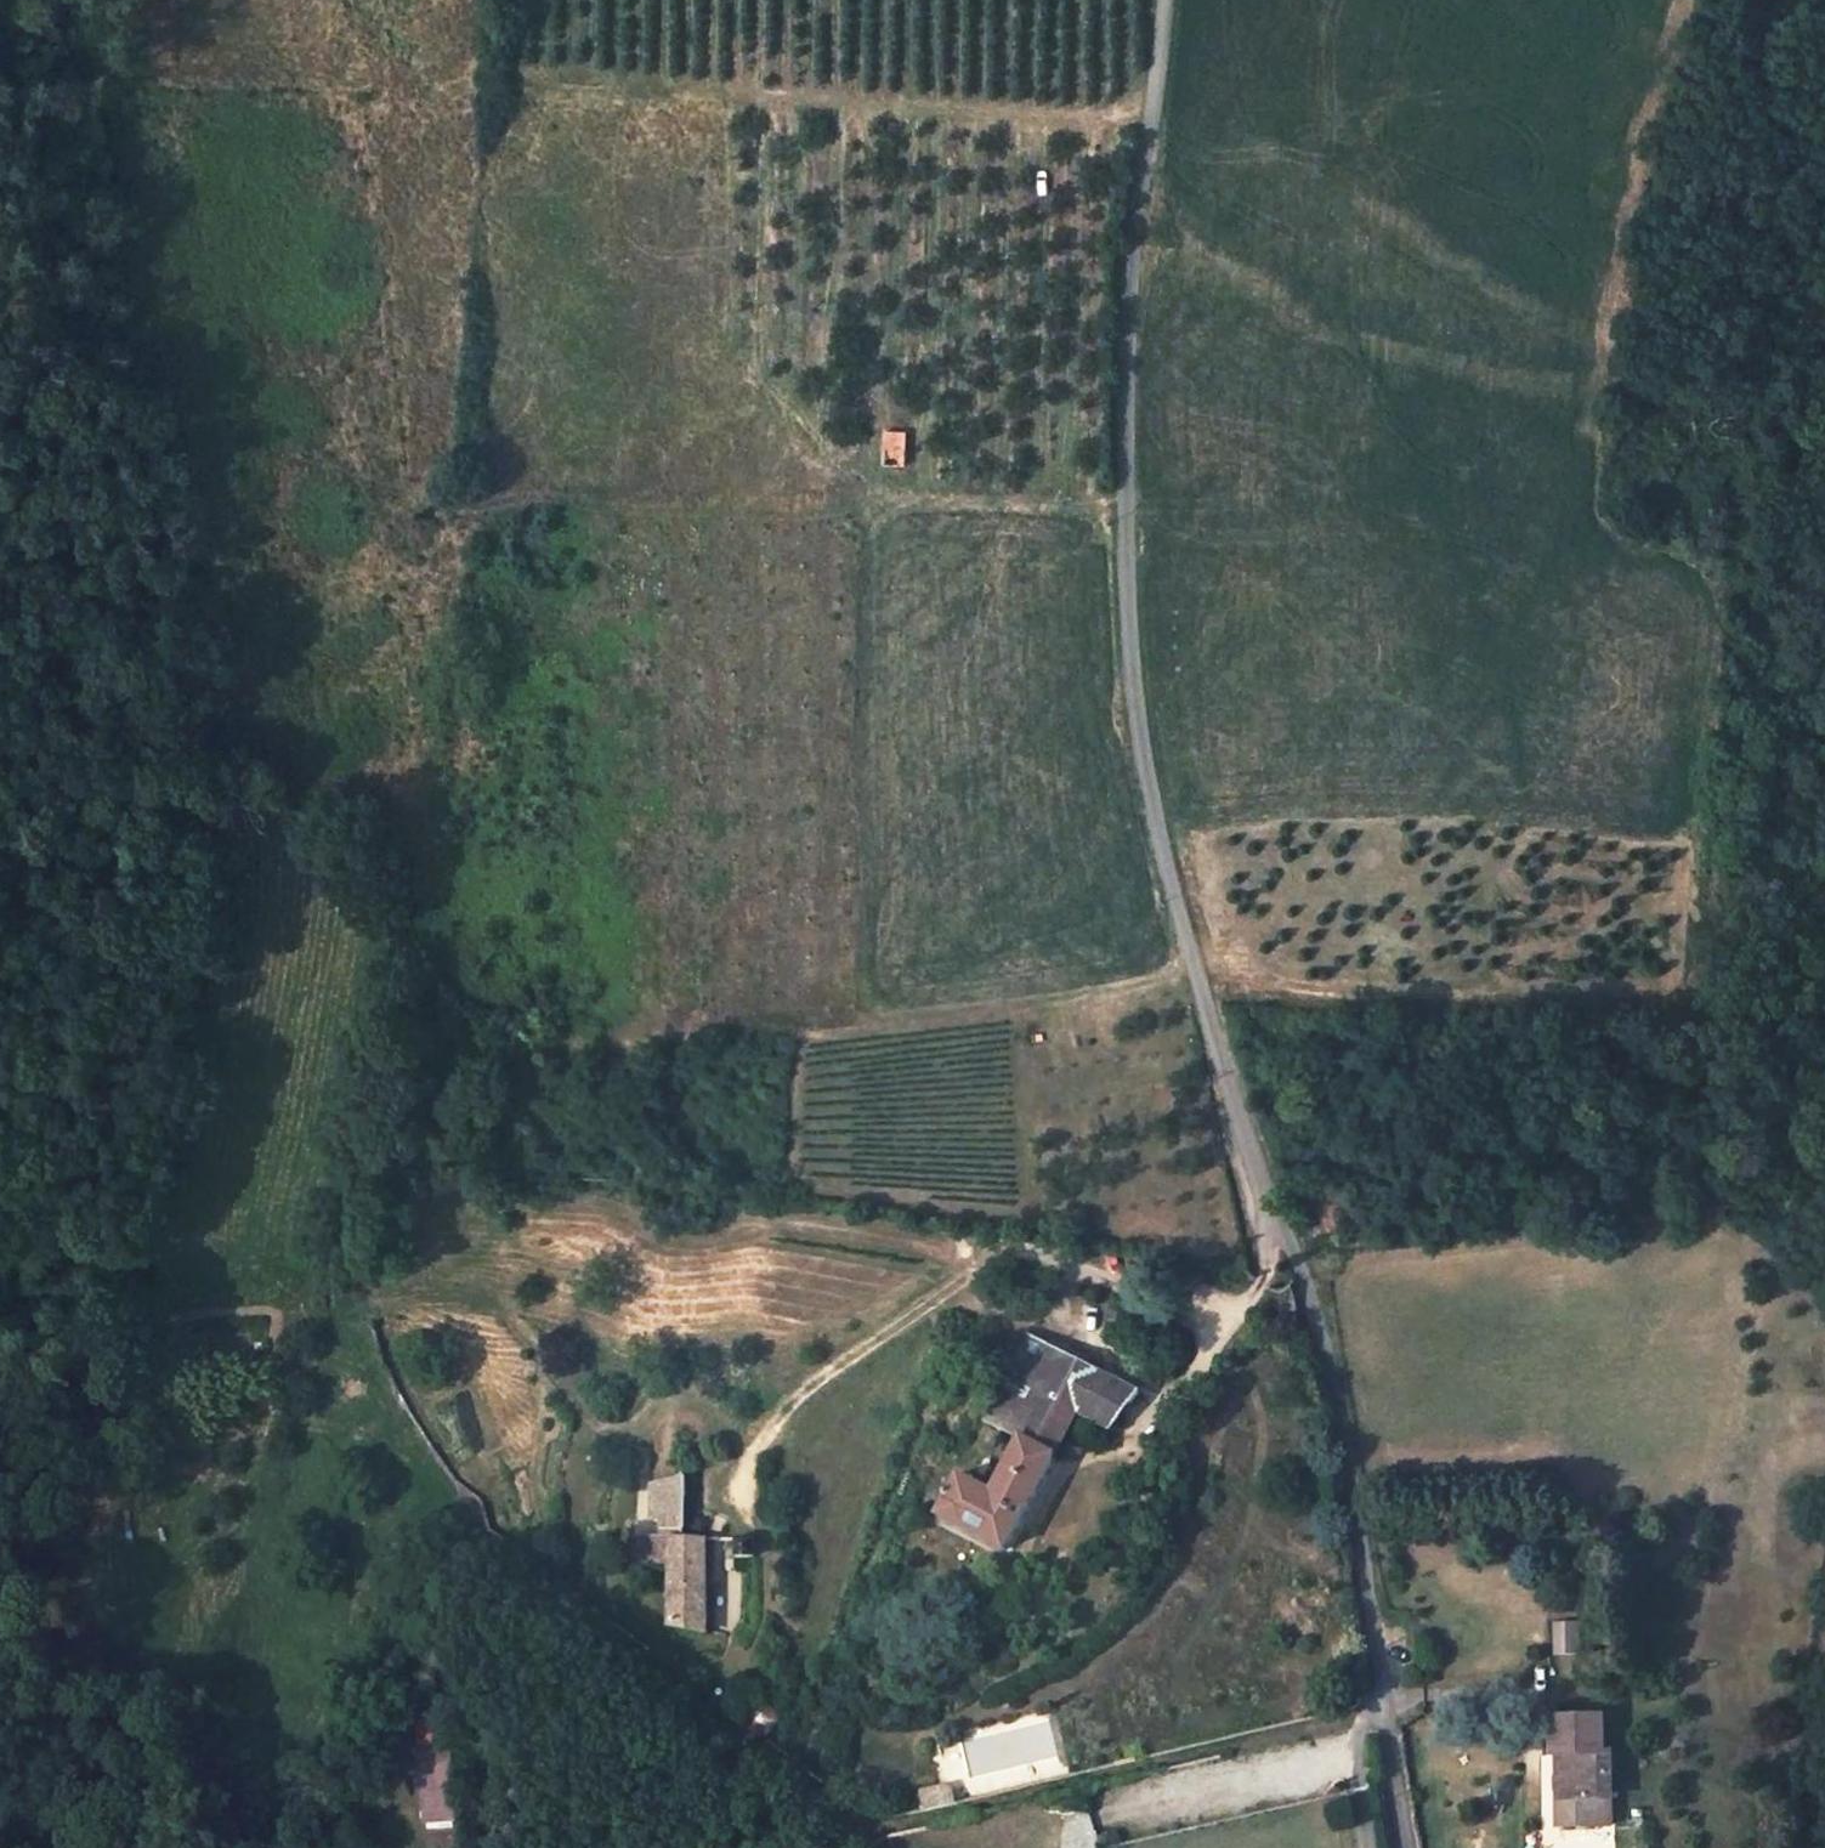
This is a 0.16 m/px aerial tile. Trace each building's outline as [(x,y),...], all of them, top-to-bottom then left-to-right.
[(1148,222),(1145,243),(1161,245),(1162,223),(1148,222)] [(992,1492),(961,1474),(940,1514),(1007,1550),(1083,1413),(1115,1430),(1139,1389),(1037,1338),(989,1423),(1023,1441),(992,1492)] [(669,1630),(704,1637),(702,1541),(634,1540),(633,1574),(669,1574),(669,1630)] [(1587,1625),(1555,1626),(1555,1653),(1589,1652),(1587,1625)] [(1561,1762),(1561,1797),(1604,1796),(1603,1728),(1595,1729),(1594,1717),(1546,1717),(1546,1762),(1561,1762)] [(421,1824),(453,1822),(450,1749),(418,1750),(421,1824)] [(1546,1798),(1561,1797),(1561,1762),(1546,1762),(1546,1798)]
